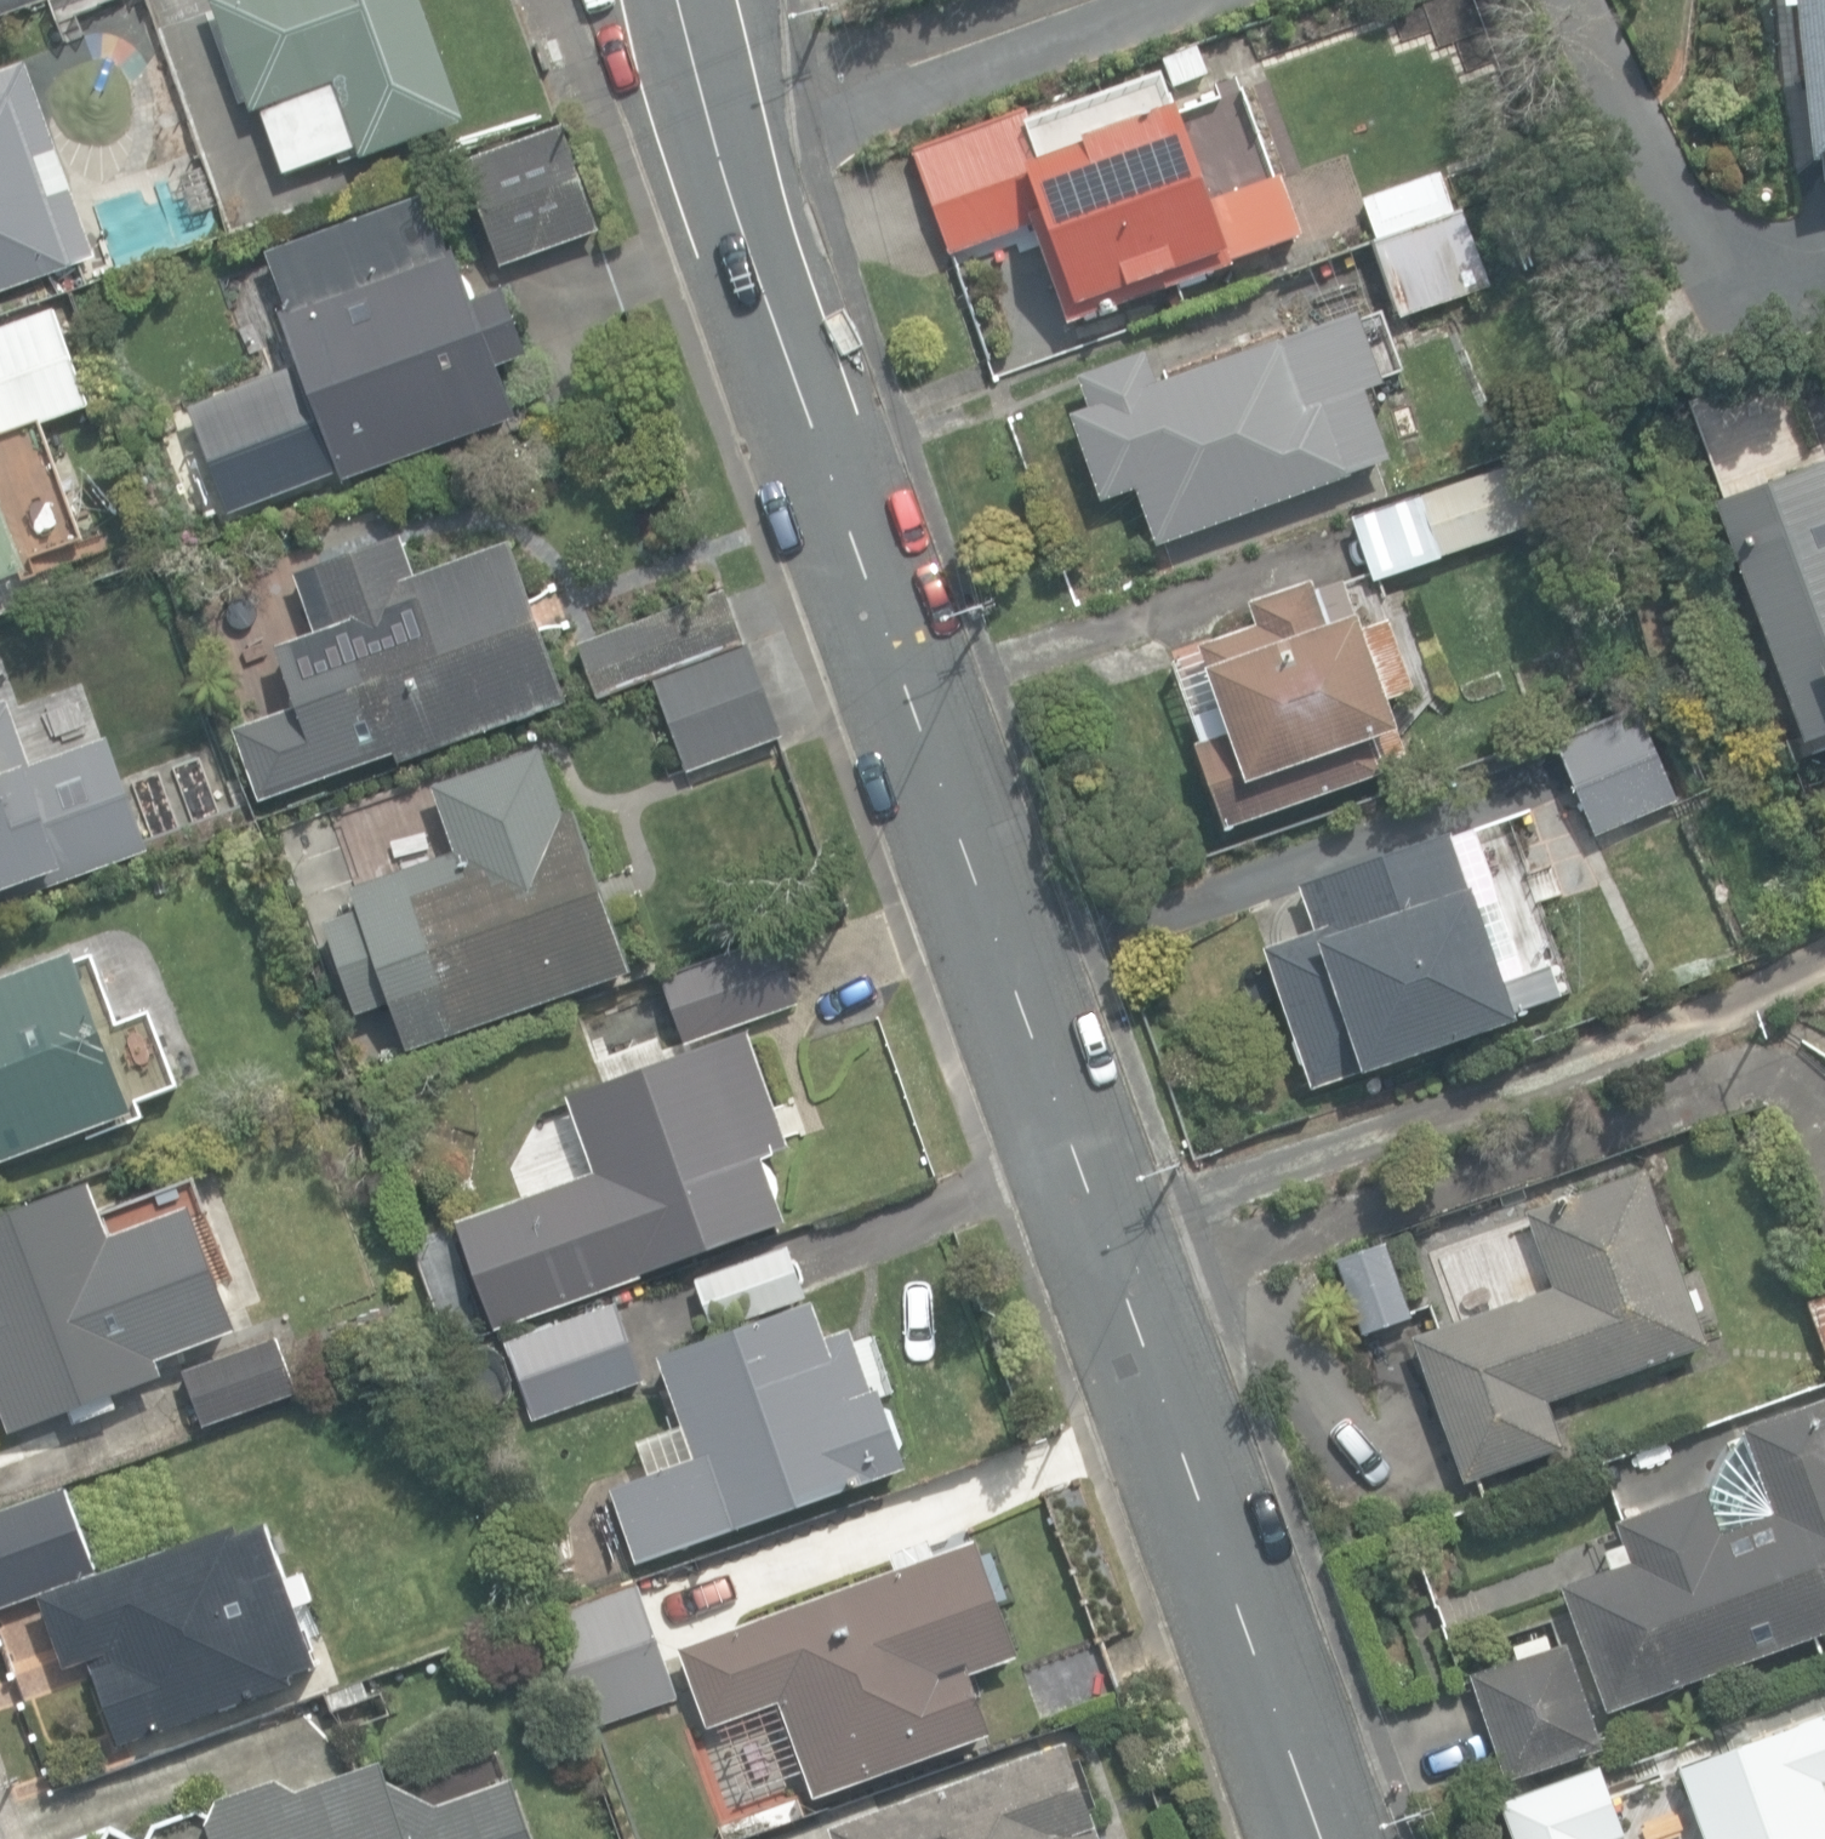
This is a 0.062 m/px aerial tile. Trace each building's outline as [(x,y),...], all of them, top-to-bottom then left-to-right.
[(362,158),(464,121),(421,0),(213,0),(211,1),(250,112),(335,82),(362,158)] [(1814,162),(1824,161),(1824,0),(1784,0),(1785,9),(1798,8),(1814,162)] [(1181,45),(1194,87),(1260,67),(1247,25),(1181,45)] [(25,64),(0,73),(0,293),(96,259),(25,64)] [(1063,306),(1069,322),(1230,264),(1225,248),(1233,245),(1217,200),(1209,203),(1162,73),(1027,122),(1023,112),(912,153),(950,255),(1045,220),(1075,302),(1063,306)] [(498,263),(598,227),(559,122),(460,158),(498,263)] [(1370,241),(1401,322),(1491,287),(1461,211),(1455,213),(1439,173),(1362,203),(1376,238),(1370,241)] [(316,412),(343,483),(515,418),(496,367),(527,355),(502,288),(470,300),(453,254),(449,256),(425,194),(267,254),(288,309),(278,312),(306,385),(284,394),(283,392),(266,382),(224,398),(216,416),(230,453),(248,460),(290,443),(297,428),(294,421),(316,412)] [(2,439),(86,408),(50,309),(0,327),(0,432),(2,439)] [(1136,490),(1156,547),(1353,477),(1335,425),(1364,415),(1351,378),(1302,395),(1282,339),(1156,384),(1145,352),(1077,376),(1088,408),(1069,414),(1100,502),(1136,490)] [(63,594),(48,551),(35,555),(0,455),(0,617),(63,594)] [(1712,505),(1803,744),(1824,735),(1824,462),(1712,505)] [(1370,581),(1544,524),(1524,464),(1350,521),(1370,581)] [(304,704),(331,778),(392,756),(396,766),(568,704),(510,544),(415,577),(400,537),(301,572),(328,646),(351,638),(367,682),(304,704)] [(1196,744),(1224,828),(1381,776),(1378,769),(1406,759),(1387,700),(1412,692),(1389,622),(1359,632),(1342,580),(1315,589),(1312,580),(1247,602),(1255,624),(1197,643),(1200,652),(1172,661),(1199,743),(1196,744)] [(652,682),(743,644),(723,589),(578,644),(599,701),(652,682)] [(104,688),(68,592),(0,618),(0,705),(7,724),(104,688)] [(779,738),(743,644),(652,682),(686,773),(779,738)] [(1555,745),(1594,835),(1676,799),(1637,709),(1555,745)] [(65,869),(28,765),(2,773),(0,767),(0,892),(65,869)] [(537,823),(523,782),(443,810),(457,850),(397,871),(415,921),(366,939),(406,1051),(631,971),(573,811),(537,823)] [(1262,946),(1312,1089),(1560,1001),(1548,967),(1525,975),(1473,829),(1449,838),(1448,833),(1300,885),(1315,928),(1262,946)] [(134,1114),(74,952),(0,979),(0,1163),(134,1114)] [(669,996),(686,1044),(797,1005),(781,958),(669,996)] [(594,1172),(458,1221),(496,1327),(496,1328),(561,1305),(787,1224),(764,1159),(792,1149),(749,1031),(567,1097),(594,1172)] [(1413,1335),(1465,1480),(1564,1445),(1548,1399),(1706,1343),(1695,1313),(1704,1309),(1703,1305),(1696,1287),(1685,1292),(1642,1169),(1525,1209),(1552,1287),(1498,1305),(1413,1335)] [(195,1210),(116,1238),(95,1185),(0,1219),(0,1404),(11,1434),(165,1377),(159,1362),(242,1332),(195,1210)] [(1351,1305),(1361,1332),(1411,1316),(1407,1305),(1384,1242),(1335,1260),(1351,1305)] [(693,1279),(710,1332),(808,1300),(791,1247),(693,1279)] [(1804,1300),(1822,1355),(1818,1356),(1824,1377),(1824,1293),(1804,1300)] [(606,1485),(634,1563),(905,1466),(876,1387),(872,1388),(850,1325),(823,1335),(811,1305),(810,1302),(802,1305),(657,1357),(692,1454),(606,1485)] [(528,1422),(644,1381),(618,1306),(502,1347),(528,1422)] [(183,1369),(203,1427),(294,1395),(273,1337),(183,1369)] [(1608,1709),(1824,1630),(1824,1397),(1743,1427),(1771,1504),(1759,1508),(1762,1515),(1720,1530),(1705,1488),(1616,1521),(1630,1560),(1562,1585),(1608,1709)] [(94,1570),(63,1485),(0,1509),(0,1605),(94,1570)] [(90,1658),(119,1742),(294,1682),(291,1675),(316,1666),(296,1607),(314,1601),(304,1572),(287,1578),(268,1523),(239,1533),(237,1526),(39,1594),(64,1667),(90,1658)] [(780,1702),(813,1798),(991,1736),(969,1674),(1018,1657),(999,1600),(1008,1597),(992,1551),(982,1555),(977,1540),(932,1555),(927,1541),(891,1553),(896,1567),(678,1643),(707,1727),(780,1702)] [(540,1613),(584,1731),(677,1697),(633,1579),(540,1613)] [(1106,1640),(1022,1671),(1038,1715),(1123,1684),(1106,1640)] [(1471,1673),(1506,1778),(1601,1747),(1566,1642),(1471,1673)] [(1678,1768),(1704,1838),(1824,1838),(1824,1715),(1678,1768)] [(1092,1825),(1096,1824),(1065,1739),(829,1825),(834,1838),(1097,1838),(1092,1825)] [(515,1779),(436,1807),(392,1781),(386,1762),(300,1791),(276,1779),(216,1799),(205,1823),(211,1838),(536,1838),(515,1779)] [(1624,1833),(1599,1765),(1500,1802),(1513,1838),(1608,1838),(1624,1833)]
